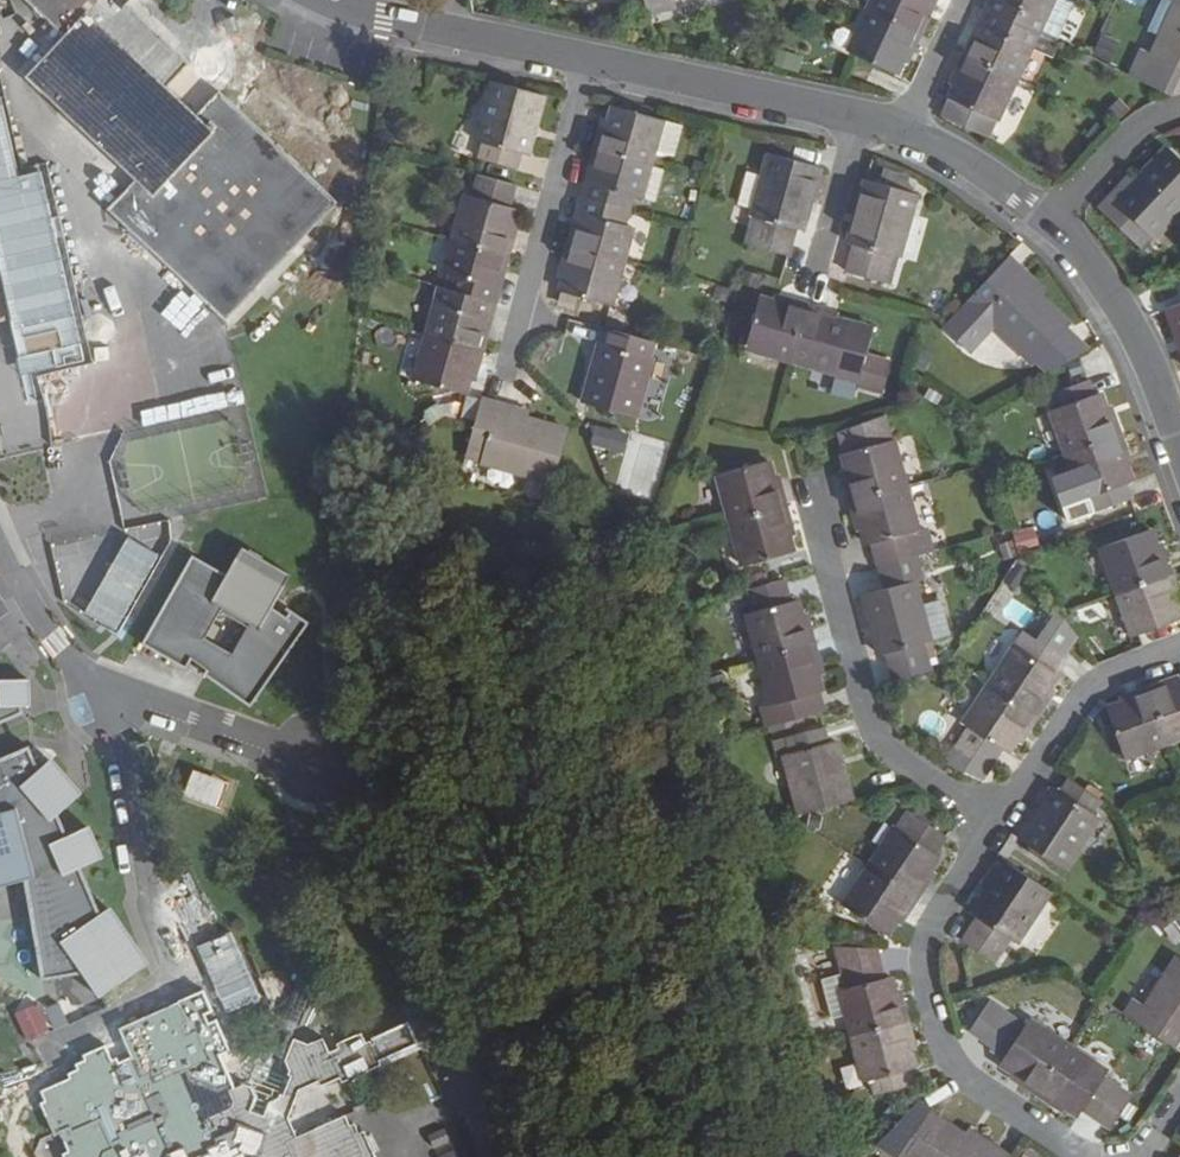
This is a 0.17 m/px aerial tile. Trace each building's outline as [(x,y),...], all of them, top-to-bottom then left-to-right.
[(65,37),(26,78),(135,183),(106,212),(225,324),(337,207),(218,93),(195,117),(167,90),(190,66),(127,6),(133,0),(27,0),(65,37)] [(654,14),(680,5),(678,0),(649,0),(654,14)] [(869,9),(917,31),(931,0),(935,2),(936,0),(873,0),(869,9)] [(986,8),(1039,32),(1054,0),(990,0),(986,8)] [(1039,32),(1059,42),(1079,0),(1054,0),(1039,32)] [(1150,55),(1139,49),(1127,74),(1169,92),(1179,68),(1179,0),(1177,0),(1150,55)] [(1039,32),(986,8),(979,22),(984,25),(970,55),(1018,77),(1039,32)] [(917,31),(869,9),(848,50),(897,73),(909,46),(914,48),(921,33),(917,31)] [(1018,77),(970,55),(966,52),(958,69),(963,71),(950,98),(942,114),(989,137),(997,121),(1018,77)] [(529,154),(546,96),(494,81),(478,141),(486,143),(482,159),(518,169),(523,152),(529,154)] [(1016,84),(1000,121),(1016,128),(1032,91),(1016,84)] [(597,151),(602,152),(654,165),(666,119),(615,105),(607,135),(601,133),(597,151)] [(666,119),(654,165),(668,169),(674,171),(687,125),(666,119)] [(1179,213),(1179,156),(1170,146),(1117,202),(1111,196),(1101,208),(1088,221),(1133,262),(1146,250),(1179,213)] [(584,197),(632,210),(636,211),(640,196),(645,198),(654,165),(602,152),(593,183),(588,182),(584,197)] [(801,233),(820,168),(770,154),(752,219),(759,221),(751,246),(787,257),(794,231),(801,233)] [(668,169),(654,165),(645,198),(659,202),(668,169)] [(455,242),(507,256),(512,258),(516,243),(511,241),(521,208),(513,206),(519,183),(483,172),(477,196),(468,194),(455,242)] [(917,194),(867,180),(848,245),(855,247),(849,272),(884,283),(891,257),(897,259),(917,194)] [(577,244),(627,258),(636,227),(628,225),(632,210),(584,197),(579,212),(585,214),(577,244)] [(456,293),(499,305),(503,290),(498,288),(507,256),(455,242),(445,275),(459,279),(456,293)] [(615,304),(627,258),(577,244),(571,243),(566,262),(572,263),(565,290),(615,304)] [(1023,268),(1012,257),(947,326),(972,350),(996,325),(1037,364),(1073,326),(1017,273),(1023,268)] [(495,319),(499,305),(456,293),(446,290),(443,306),(438,304),(429,337),(481,350),(490,317),(495,319)] [(793,361),(809,305),(793,300),(791,305),(762,297),(747,349),(793,361)] [(1170,308),(1179,336),(1179,304),(1170,308)] [(826,309),(809,305),(793,361),(861,380),(860,386),(883,392),(891,360),(868,354),(875,328),(824,314),(826,309)] [(1047,375),(1095,347),(1073,326),(1037,364),(1047,375)] [(648,357),(652,342),(613,332),(609,346),(604,345),(587,404),(639,417),(655,358),(648,357)] [(486,351),(481,350),(429,337),(416,383),(468,397),(476,367),(481,368),(486,351)] [(1069,453),(1124,434),(1117,415),(1112,417),(1104,391),(1097,392),(1092,378),(1054,391),(1059,407),(1053,409),(1069,453)] [(557,482),(571,433),(499,413),(500,406),(485,402),(470,458),(557,482)] [(892,412),(842,432),(855,481),(849,482),(854,499),(911,483),(892,412)] [(595,450),(611,442),(602,422),(586,430),(595,450)] [(1130,450),(1124,434),(1069,453),(1084,496),(1092,494),(1097,509),(1134,497),(1128,481),(1135,479),(1126,452),(1130,450)] [(629,435),(628,466),(662,467),(663,437),(629,435)] [(736,519),(791,504),(786,487),(780,488),(773,460),(724,472),(736,519)] [(911,483),(854,499),(859,516),(864,514),(872,542),(877,541),(883,564),(923,553),(916,530),(924,528),(911,483)] [(795,521),(791,504),(736,519),(747,562),(797,549),(790,522),(795,521)] [(1033,524),(1012,530),(1017,548),(1038,541),(1033,524)] [(1119,590),(1173,571),(1167,554),(1163,555),(1153,526),(1103,544),(1119,590)] [(249,705),(308,621),(290,608),(286,616),(271,607),(290,573),(240,544),(223,573),(191,554),(142,642),(184,667),(190,656),(208,668),(204,674),(249,705)] [(930,578),(923,553),(883,564),(890,590),(919,582),(919,581),(930,578)] [(1173,571),(1119,590),(1135,632),(1179,616),(1179,605),(1174,588),(1178,587),(1173,571)] [(762,657),(818,643),(814,627),(808,628),(800,599),(794,600),(789,579),(751,589),(756,610),(751,611),(762,657)] [(928,618),(919,582),(890,590),(870,595),(885,656),(892,654),(900,680),(934,671),(927,644),(935,642),(928,618)] [(1021,645),(994,683),(1042,716),(1052,701),(1047,698),(1062,673),(1057,670),(1067,656),(1083,634),(1065,610),(1044,640),(1030,631),(1021,645)] [(946,615),(928,618),(935,642),(951,638),(946,615)] [(823,660),(818,643),(762,657),(774,702),(768,703),(774,723),(823,710),(817,691),(825,689),(817,662),(823,660)] [(0,685),(0,718),(32,706),(30,698),(35,699),(35,674),(7,674),(6,684),(0,685)] [(1153,687),(1172,740),(1179,737),(1179,683),(1170,686),(1169,682),(1153,687)] [(1042,716),(994,683),(966,723),(972,727),(964,739),(997,763),(1005,749),(1010,753),(1025,729),(1030,733),(1042,716)] [(1172,740),(1153,687),(1138,693),(1139,697),(1112,707),(1129,755),(1172,740)] [(792,752),(784,754),(800,812),(851,799),(834,739),(829,741),(825,726),(787,735),(792,752)] [(780,755),(784,754),(792,752),(787,735),(776,738),(780,755)] [(0,753),(0,876),(26,869),(46,972),(85,964),(101,988),(147,958),(111,903),(104,907),(85,858),(104,851),(93,821),(73,829),(63,807),(85,787),(57,755),(46,763),(35,739),(0,753)] [(191,766),(182,794),(216,805),(225,778),(191,766)] [(1023,839),(1067,870),(1103,818),(1097,814),(1106,801),(1074,779),(1065,792),(1059,787),(1023,839)] [(898,825),(872,863),(919,895),(929,882),(923,878),(940,854),(933,849),(947,832),(912,808),(900,826),(898,825)] [(1054,889),(1010,860),(975,911),(981,916),(966,937),(998,959),(1013,937),(1018,941),(1054,889)] [(919,895),(872,863),(845,902),(888,930),(903,907),(909,911),(919,895)] [(1170,914),(1156,898),(1149,908),(1164,926),(1174,918),(1170,914)] [(1179,906),(1170,914),(1174,918),(1179,926),(1179,907),(1179,906)] [(1174,918),(1164,926),(1178,942),(1179,941),(1179,926),(1174,918)] [(855,1034),(912,1020),(907,1002),(901,1003),(898,989),(895,975),(886,978),(882,962),(878,947),(841,944),(848,970),(852,986),(845,988),(851,1013),(855,1034)] [(1131,1015),(1179,1046),(1179,1045),(1179,963),(1151,1007),(1141,1000),(1131,1015)] [(848,970),(827,976),(837,1015),(851,1013),(845,988),(852,986),(848,970)] [(901,1003),(907,1002),(904,988),(898,989),(901,1003)] [(188,1016),(180,999),(120,1027),(134,1056),(111,1066),(104,1048),(83,1058),(81,1068),(70,1073),(73,1081),(41,1096),(45,1106),(38,1109),(50,1138),(67,1131),(69,1136),(101,1122),(111,1147),(97,1153),(96,1156),(244,1156),(255,1152),(257,1156),(372,1156),(380,1152),(366,1122),(359,1125),(354,1116),(348,1118),(345,1110),(295,1133),(287,1117),(297,1090),(316,1081),(318,1086),(341,1075),(344,1080),(419,1044),(409,1025),(367,1045),(361,1032),(331,1045),(332,1050),(322,1055),(318,1048),(289,1037),(279,1067),(285,1080),(279,1097),(266,1104),(261,1116),(249,1111),(253,1097),(247,1083),(240,1080),(229,1085),(226,1079),(215,1084),(195,1075),(190,1063),(212,1054),(199,1025),(188,1030),(183,1019),(188,1016)] [(1040,1091),(1072,1043),(1036,1017),(1031,1025),(1016,1014),(994,1046),(1009,1056),(1006,1061),(1030,1077),(1027,1081),(1040,1091)] [(916,1037),(912,1020),(855,1034),(867,1079),(874,1077),(877,1093),(913,1084),(909,1070),(917,1068),(910,1039),(916,1037)] [(1110,1070),(1072,1043),(1040,1091),(1055,1101),(1058,1096),(1081,1113),(1085,1108),(1097,1117),(1118,1086),(1106,1076),(1110,1070)] [(1118,1086),(1097,1117),(1112,1127),(1133,1096),(1118,1086)] [(899,1144),(906,1149),(931,1113),(924,1108),(899,1144)] [(906,1149),(904,1153),(909,1156),(1012,1156),(1014,1154),(1000,1144),(994,1152),(934,1109),(931,1113),(906,1149)]
